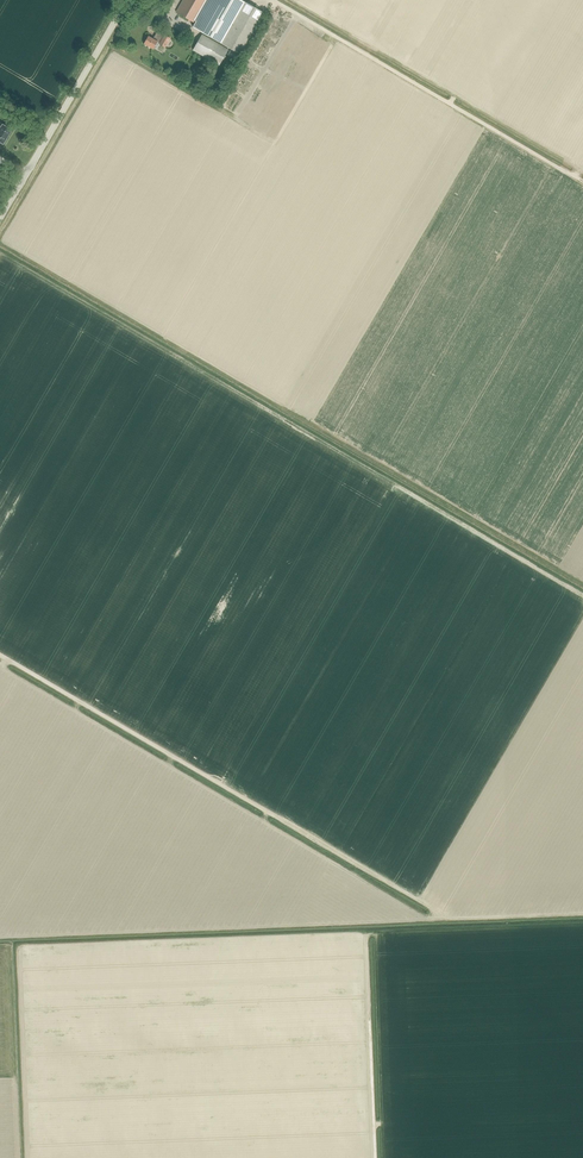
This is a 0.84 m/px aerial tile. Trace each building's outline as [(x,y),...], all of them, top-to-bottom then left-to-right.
[(176,12),(195,23),(192,27),(221,43),(221,44),(231,49),(228,55),(233,58),(236,52),(240,55),(264,13),(241,0),(221,0),(182,0),(176,12)] [(144,44),(153,49),(157,42),(159,43),(159,44),(165,47),(170,38),(164,35),(163,36),(156,32),(153,39),(148,36),(144,44)] [(201,34),(192,50),(219,65),(228,50),(201,34)] [(1,142),(3,144),(11,130),(7,127),(0,123),(0,144),(1,142)]
